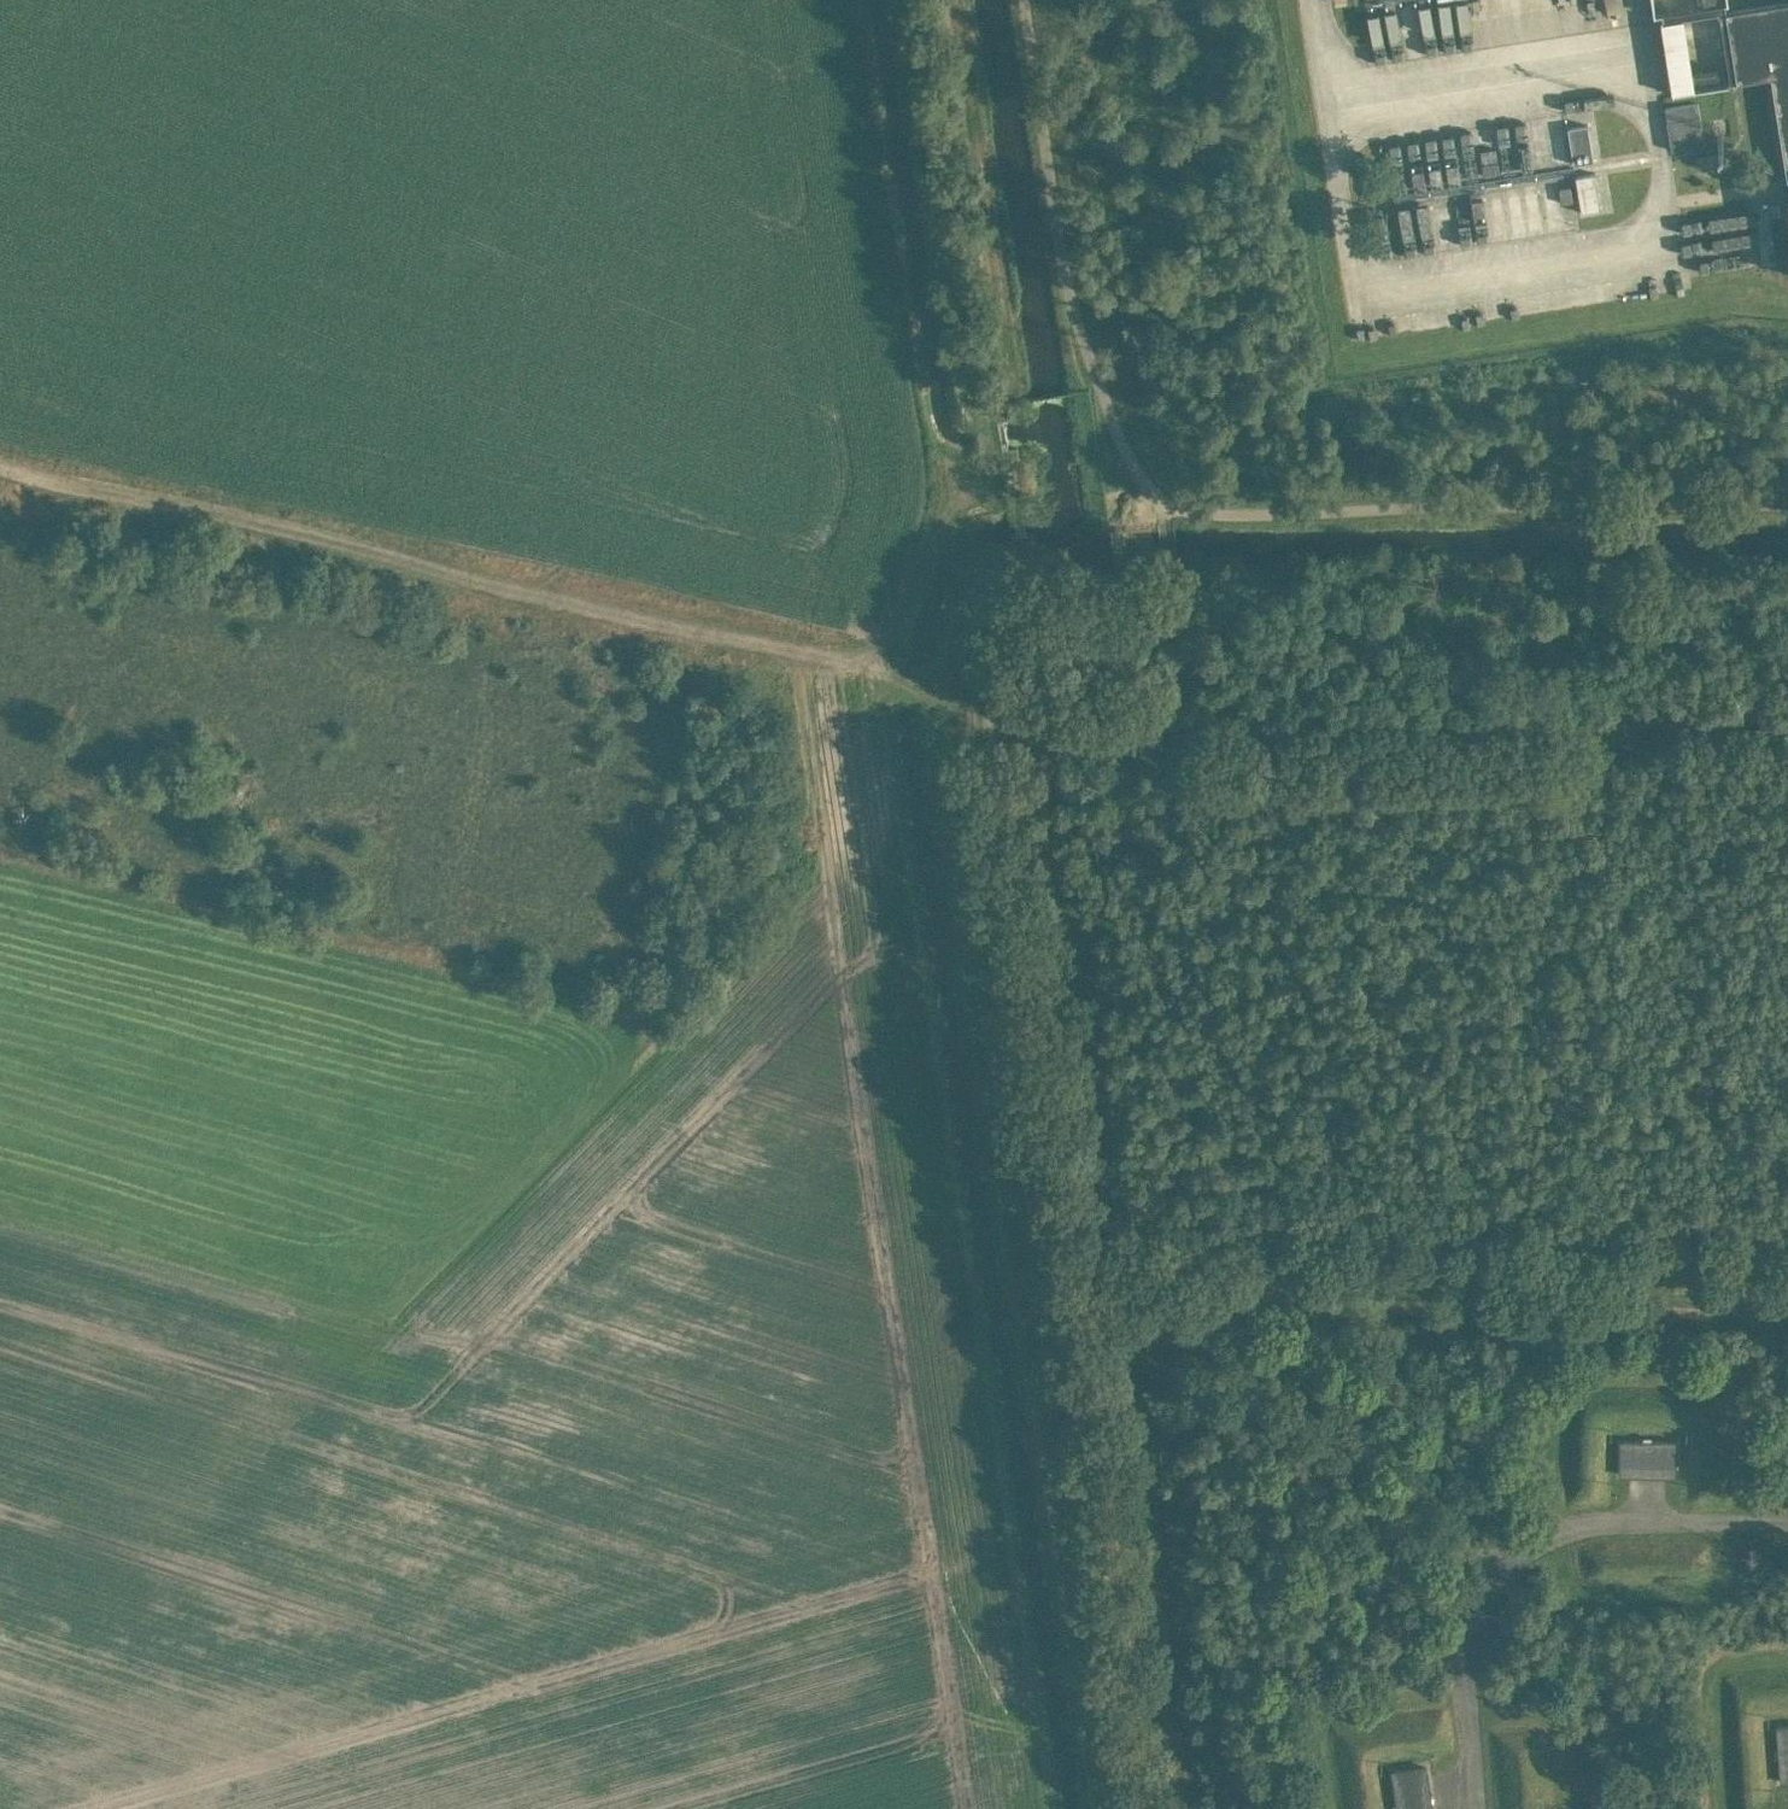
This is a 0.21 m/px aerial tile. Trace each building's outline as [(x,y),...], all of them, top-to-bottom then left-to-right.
[(1727,9),(1726,3),(1729,2),(1728,0),(1652,0),(1655,14),(1662,13),(1663,18),(1661,18),(1673,92),(1730,83),(1730,80),(1737,79),(1737,80),(1771,75),(1787,178),(1787,0),(1727,9)] [(1698,100),(1665,105),(1667,119),(1701,114),(1698,100)] [(1701,114),(1667,119),(1670,134),(1703,129),(1701,114)] [(1575,163),(1578,162),(1594,159),(1588,123),(1569,126),(1575,163)] [(1672,148),(1705,143),(1703,129),(1670,134),(1672,148)] [(1596,172),(1577,175),(1583,211),(1602,207),(1596,172)] [(1756,571),(1751,582),(1751,587),(1775,586),(1775,582),(1769,571),(1756,571)] [(1677,1441),(1621,1440),(1621,1473),(1676,1474),(1677,1441)] [(1778,1726),(1782,1781),(1787,1781),(1787,1725),(1778,1726)] [(1426,1765),(1393,1770),(1399,1808),(1433,1808),(1426,1765)]
